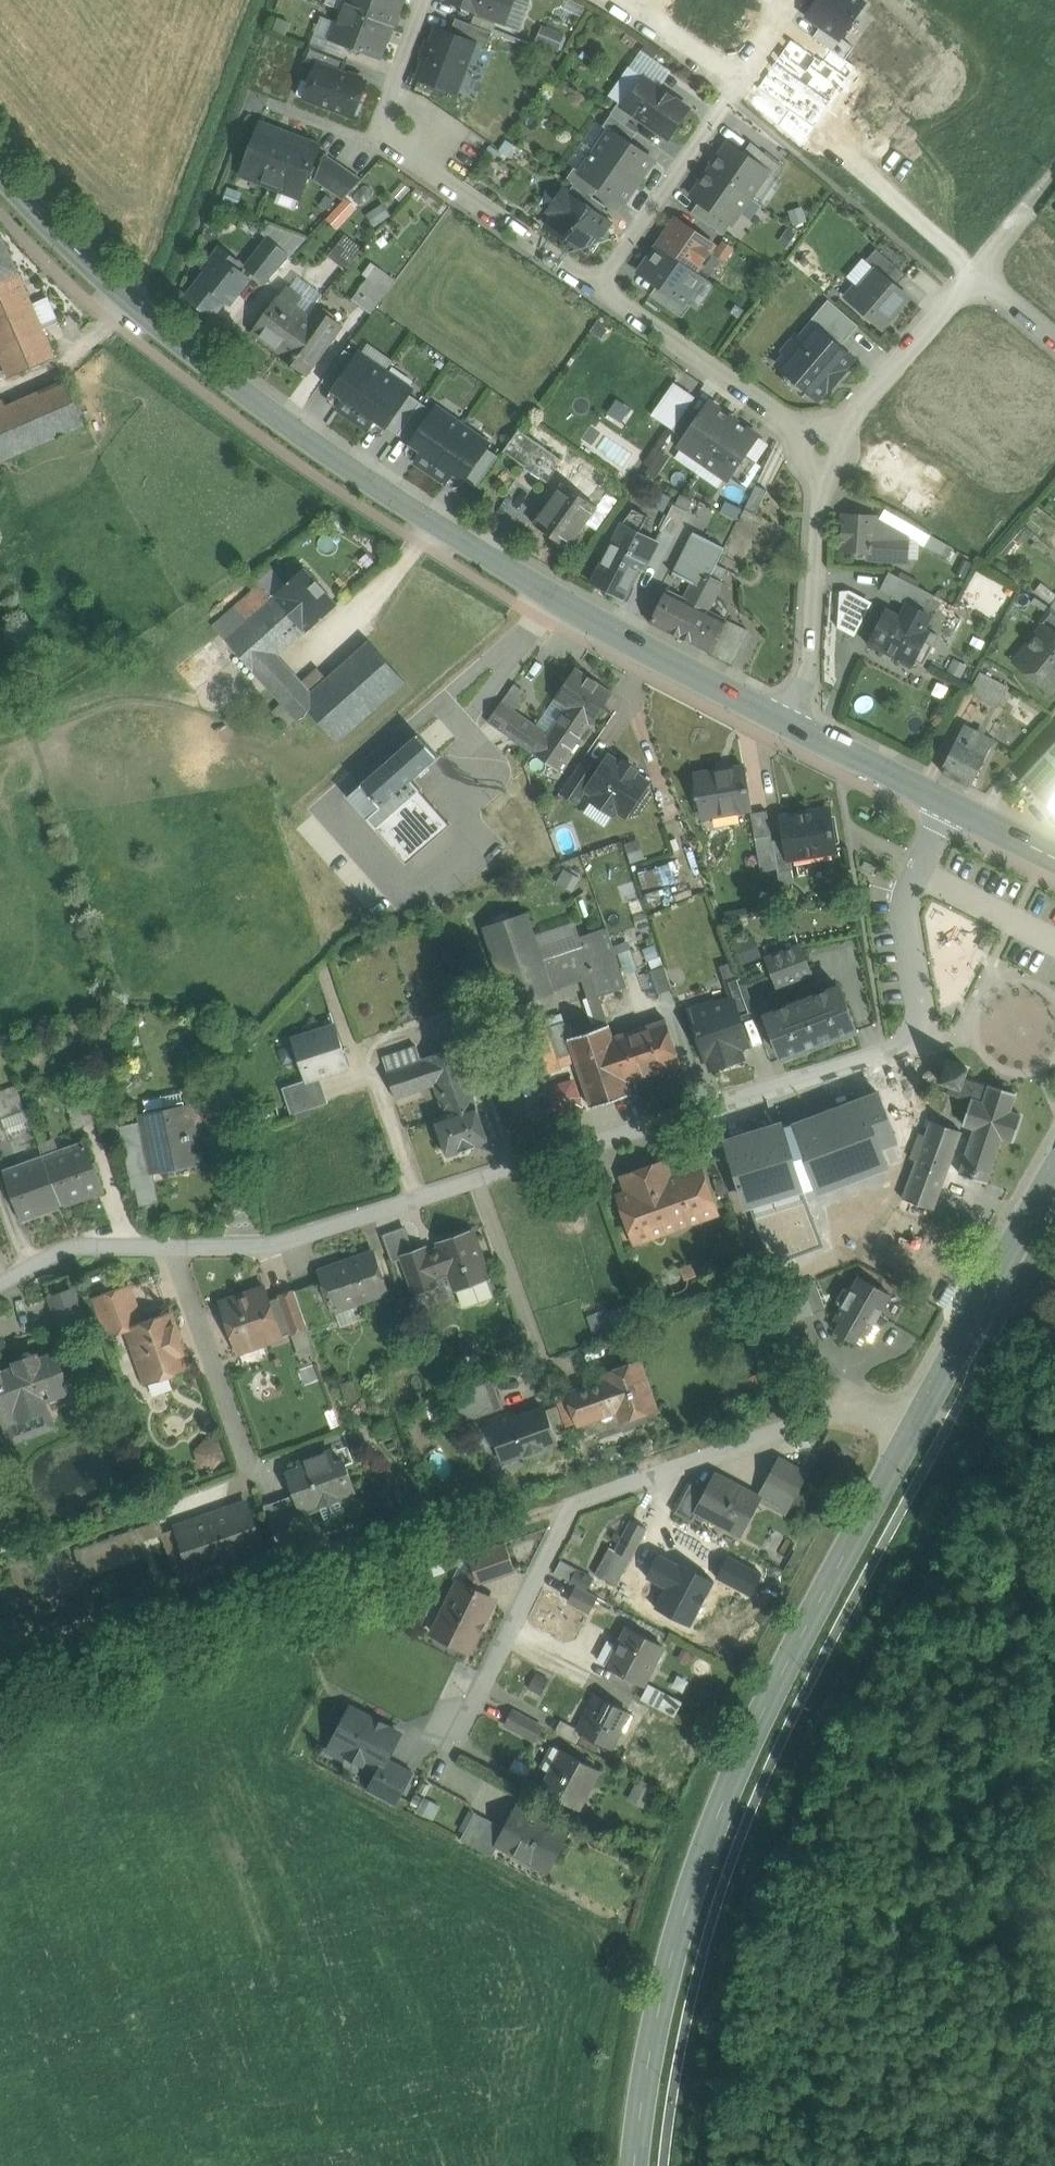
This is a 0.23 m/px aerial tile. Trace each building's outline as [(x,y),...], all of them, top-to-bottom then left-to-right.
[(342,10),(391,29),(402,0),(401,0),(346,0),(342,10)] [(449,1),(506,22),(514,0),(449,0),(449,1)] [(391,29),(342,10),(331,39),(380,57),(391,29)] [(492,32),(456,18),(450,34),(474,44),(474,45),(486,49),(492,32)] [(558,52),(565,34),(542,25),(535,43),(558,52)] [(450,34),(438,30),(419,78),(456,92),(474,45),(474,44),(450,34)] [(347,59),(311,45),(305,60),(317,65),(318,64),(342,73),(347,59)] [(342,73),(318,64),(317,65),(312,78),(302,80),(297,94),(311,100),(353,116),(354,115),(358,115),(363,103),(360,99),(366,82),(342,73)] [(690,108),(645,77),(624,107),(633,114),(669,138),(690,108)] [(624,107),(619,104),(611,115),(625,124),(633,114),(624,107)] [(625,124),(611,115),(603,126),(609,130),(609,129),(630,143),(637,133),(625,124)] [(318,147),(261,125),(242,174),(299,196),(318,147)] [(630,143),(609,129),(609,130),(594,151),(639,181),(654,160),(630,143)] [(516,144),(505,137),(497,151),(507,157),(516,144)] [(782,167),(752,142),(743,154),(768,171),(767,173),(775,178),(782,167)] [(743,154),(729,144),(711,170),(750,197),(767,173),(768,171),(743,154)] [(639,181),(594,151),(580,171),(579,172),(600,186),(624,203),(639,181)] [(362,180),(325,155),(315,180),(344,199),(362,180)] [(600,186),(579,172),(580,171),(575,167),(566,179),(574,185),(574,184),(593,197),(600,186)] [(750,197),(711,170),(692,196),(700,201),(732,224),(750,197)] [(593,197),(574,184),(574,185),(567,195),(599,217),(606,206),(593,197)] [(567,195),(564,193),(552,210),(558,214),(550,226),(586,250),(595,237),(599,239),(609,224),(599,217),(567,195)] [(732,224),(700,201),(692,213),(724,235),(732,224)] [(802,206),(788,211),(793,226),(807,222),(802,206)] [(717,244),(675,215),(655,244),(697,272),(717,244)] [(788,247),(796,234),(788,229),(780,241),(788,247)] [(345,235),(328,256),(344,270),(362,249),(345,235)] [(0,237),(0,301),(25,290),(17,272),(18,272),(3,236),(0,237)] [(268,238),(246,267),(265,282),(266,281),(267,282),(290,257),(287,255),(287,254),(268,238)] [(732,249),(724,243),(716,253),(725,260),(732,249)] [(697,311),(716,285),(697,272),(655,244),(636,273),(656,286),(650,296),(683,318),(691,307),(697,311)] [(220,249),(205,268),(208,271),(187,297),(212,316),(225,299),(230,303),(248,279),(236,269),(239,264),(220,249)] [(906,274),(876,249),(866,261),(875,270),(876,269),(896,286),(906,274)] [(395,281),(379,269),(371,281),(386,292),(395,281)] [(896,286),(876,269),(875,270),(859,289),(855,286),(846,297),(879,326),(888,316),(891,318),(909,297),(896,286)] [(371,281),(367,278),(351,300),(371,314),(376,307),(386,292),(371,281)] [(287,286),(280,295),(279,294),(259,321),(250,333),(252,334),(252,333),(279,354),(307,316),(295,307),(302,297),(287,286)] [(0,301),(0,360),(8,378),(55,358),(25,290),(0,301)] [(858,325),(829,300),(810,322),(812,323),(840,347),(858,325)] [(279,354),(306,375),(332,340),(331,340),(341,326),(313,307),(307,316),(279,354)] [(602,339),(608,330),(604,328),(607,324),(598,318),(590,331),(602,339)] [(840,347),(812,323),(799,338),(797,336),(783,351),(794,361),(785,372),(819,400),(828,390),(829,391),(847,370),(845,369),(854,359),(840,347)] [(333,389),(355,357),(345,350),(322,381),(333,389)] [(387,371),(359,351),(355,357),(333,389),(331,391),(342,399),(334,410),(351,422),(387,371)] [(413,389),(387,371),(351,422),(367,432),(374,422),(386,430),(388,428),(410,395),(413,389)] [(6,407),(3,400),(0,401),(0,461),(84,425),(65,381),(6,407)] [(687,409),(695,398),(673,383),(651,416),(673,431),(687,409)] [(410,395),(388,428),(399,435),(421,402),(410,395)] [(411,444),(434,411),(421,402),(399,435),(411,444)] [(685,439),(680,446),(704,462),(733,419),(710,403),(700,417),(685,439)] [(430,472),(463,425),(437,407),(434,411),(411,444),(422,452),(415,462),(430,472)] [(687,409),(673,431),(685,439),(700,417),(687,409)] [(733,419),(704,462),(727,479),(730,475),(745,454),(757,436),(733,419)] [(463,425),(430,472),(446,484),(454,473),(464,480),(487,448),(490,444),(463,425)] [(564,483),(574,469),(520,429),(504,452),(558,490),(563,483),(564,483)] [(487,448),(464,480),(476,489),(499,457),(487,448)] [(745,454),(730,475),(742,483),(757,462),(745,454)] [(607,493),(574,469),(564,483),(597,507),(607,493)] [(558,490),(533,524),(568,548),(586,523),(597,507),(564,483),(563,483),(558,490)] [(765,495),(755,490),(745,510),(755,515),(765,495)] [(619,501),(607,493),(597,507),(586,523),(598,531),(619,501)] [(673,505),(661,530),(674,537),(687,512),(673,505)] [(621,525),(639,534),(648,517),(633,509),(621,525)] [(875,517),(845,515),(842,550),(870,551),(869,557),(907,560),(908,539),(900,539),(900,533),(882,522),(880,526),(874,526),(875,517)] [(639,534),(621,525),(592,584),(623,599),(639,568),(643,570),(657,543),(639,534)] [(685,597),(685,598),(684,599),(696,605),(712,576),(717,565),(725,548),(694,532),(673,573),(692,583),(685,597)] [(954,547),(931,535),(925,546),(947,559),(954,547)] [(726,569),(717,565),(712,576),(720,581),(726,569)] [(336,605),(303,569),(274,595),(306,631),(307,631),(336,605)] [(720,581),(712,576),(696,605),(708,611),(710,608),(723,582),(720,581)] [(931,593),(902,578),(892,597),(915,609),(921,611),(931,593)] [(680,639),(680,638),(696,605),(684,599),(685,598),(667,589),(650,624),(680,639)] [(836,624),(859,634),(874,600),(852,590),(836,624)] [(306,631),(274,595),(224,639),(256,675),(277,656),(306,631)] [(696,605),(680,638),(709,653),(719,633),(726,620),(708,611),(696,605)] [(909,620),(886,608),(868,644),(912,667),(916,660),(923,664),(933,646),(925,642),(931,631),(923,627),(930,615),(921,611),(915,609),(909,620)] [(1051,608),(1040,622),(1044,626),(1045,625),(1054,632),(1054,611),(1051,608)] [(726,620),(719,633),(742,645),(749,632),(726,620)] [(1045,625),(1044,626),(1029,645),(1033,654),(1022,667),(1052,690),(1054,687),(1054,632),(1045,625)] [(719,633),(709,653),(733,665),(742,645),(719,633)] [(405,682),(369,641),(311,693),(319,702),(309,711),(337,742),(405,682)] [(311,693),(277,656),(256,675),(298,721),(309,711),(319,702),(311,693)] [(968,666),(954,659),(947,671),(961,679),(968,666)] [(612,693),(576,669),(555,700),(566,707),(590,723),(591,724),(612,693)] [(1009,688),(980,673),(970,692),(999,707),(1009,688)] [(526,694),(513,685),(501,702),(514,711),(526,694)] [(1032,730),(1043,712),(1022,699),(1011,716),(1032,730)] [(514,711),(501,702),(488,722),(535,754),(548,734),(514,711)] [(548,734),(535,754),(558,770),(590,723),(566,707),(548,734)] [(427,776),(456,750),(431,723),(352,794),(404,851),(454,806),(427,776)] [(965,725),(942,770),(972,786),(995,740),(965,725)] [(1021,781),(1054,812),(1054,744),(1021,781)] [(623,766),(608,757),(599,770),(586,789),(587,790),(595,795),(592,800),(614,815),(617,810),(626,816),(648,783),(634,774),(636,770),(625,763),(623,766)] [(583,759),(561,792),(578,804),(587,790),(586,789),(599,770),(583,759)] [(694,771),(702,820),(752,812),(744,763),(715,768),(694,771)] [(873,809),(864,806),(860,817),(868,820),(873,809)] [(828,810),(797,815),(797,814),(782,817),(785,838),(786,838),(789,857),(790,857),(808,854),(809,855),(836,850),(829,809),(828,809),(828,810)] [(755,839),(772,836),(767,811),(751,813),(753,823),(755,839)] [(887,823),(889,819),(880,814),(878,819),(887,823)] [(777,867),(772,841),(772,836),(755,839),(761,870),(777,867)] [(646,859),(639,838),(623,844),(630,865),(646,859)] [(786,838),(785,838),(772,841),(777,867),(778,872),(793,870),(790,857),(789,857),(786,838)] [(574,892),(581,878),(563,870),(556,884),(574,892)] [(527,912),(483,927),(510,1007),(553,993),(552,988),(542,959),(527,912)] [(627,915),(631,928),(639,925),(636,913),(627,915)] [(579,936),(583,946),(592,974),(599,996),(627,987),(623,975),(616,954),(607,927),(579,936)] [(744,964),(763,957),(755,935),(736,941),(744,964)] [(996,942),(984,936),(978,948),(990,954),(996,942)] [(790,950),(785,939),(774,943),(779,954),(768,959),(772,971),(778,986),(811,974),(800,946),(790,950)] [(654,945),(643,949),(648,961),(659,957),(654,945)] [(583,946),(542,959),(552,988),(592,974),(583,946)] [(616,954),(623,975),(637,970),(630,950),(616,954)] [(664,966),(661,957),(648,961),(652,971),(664,966)] [(664,966),(652,971),(660,993),(672,989),(664,966)] [(754,1015),(739,975),(725,980),(732,1000),(733,999),(739,1019),(754,1015)] [(839,987),(766,1015),(782,1058),(855,1030),(839,987)] [(732,1000),(713,1006),(712,1003),(691,1010),(707,1058),(709,1057),(712,1068),(734,1060),(739,1049),(739,1047),(748,1044),(739,1019),(733,999),(732,1000)] [(666,1020),(613,1037),(628,1082),(681,1064),(666,1020)] [(609,1025),(570,1038),(565,1022),(525,1035),(539,1076),(561,1069),(560,1067),(576,1061),(591,1108),(632,1094),(628,1082),(613,1037),(609,1025)] [(335,1026),(293,1040),(306,1080),(319,1076),(348,1067),(335,1026)] [(387,1072),(422,1060),(421,1058),(416,1045),(382,1056),(387,1072)] [(396,1099),(439,1084),(466,1075),(456,1046),(421,1058),(422,1060),(387,1072),(396,1099)] [(1016,1094),(990,1085),(989,1086),(965,1078),(968,1068),(947,1061),(940,1082),(950,1085),(947,1093),(950,1094),(971,1101),(964,1125),(975,1129),(960,1174),(987,1183),(1002,1137),(1013,1141),(1022,1115),(1010,1112),(1016,1094)] [(466,1075),(439,1084),(449,1114),(476,1105),(466,1075)] [(306,1080),(282,1088),(291,1115),(328,1103),(319,1076),(306,1080)] [(0,1092),(0,1116),(1,1118),(25,1109),(16,1086),(0,1092)] [(234,1093),(191,1103),(196,1125),(206,1122),(211,1145),(245,1137),(234,1093)] [(86,1094),(66,1101),(76,1129),(96,1121),(86,1094)] [(137,1115),(138,1122),(149,1174),(154,1174),(204,1163),(196,1125),(191,1103),(137,1115)] [(843,1104),(830,1108),(838,1132),(850,1128),(843,1104)] [(449,1114),(435,1119),(447,1156),(489,1142),(476,1105),(449,1114)] [(830,1108),(741,1135),(748,1159),(747,1160),(755,1185),(786,1175),(788,1183),(825,1171),(824,1168),(847,1161),(838,1132),(830,1108)] [(931,1122),(924,1141),(918,1139),(912,1156),(918,1158),(903,1199),(933,1210),(962,1132),(931,1121),(931,1122)] [(138,1122),(119,1126),(132,1190),(136,1189),(140,1208),(160,1204),(154,1174),(149,1174),(138,1122)] [(85,1144),(44,1158),(61,1205),(102,1190),(85,1144)] [(44,1158),(4,1173),(20,1220),(61,1205),(44,1158)] [(700,1167),(671,1177),(665,1162),(623,1177),(628,1193),(619,1196),(630,1225),(635,1242),(717,1213),(710,1193),(700,1167)] [(402,1255),(413,1251),(405,1228),(383,1235),(392,1261),(403,1257),(402,1255)] [(472,1231),(439,1242),(441,1249),(449,1271),(456,1290),(457,1290),(487,1279),(489,1278),(472,1231)] [(435,1277),(427,1254),(425,1247),(413,1251),(402,1255),(403,1257),(416,1294),(419,1293),(438,1286),(435,1277)] [(441,1249),(427,1254),(435,1277),(449,1271),(441,1249)] [(372,1252),(319,1271),(323,1281),(309,1285),(319,1314),(304,1319),(307,1328),(336,1318),(333,1311),(335,1310),(387,1292),(372,1252)] [(891,1295),(859,1276),(834,1319),(840,1322),(835,1331),(856,1343),(861,1334),(867,1337),(891,1295)] [(487,1279),(457,1290),(464,1307),(493,1297),(487,1279)] [(814,1313),(803,1284),(785,1291),(796,1320),(814,1313)] [(309,1285),(294,1291),(304,1319),(319,1314),(309,1285)] [(128,1286),(95,1298),(108,1336),(127,1329),(127,1328),(141,1323),(128,1286)] [(265,1288),(221,1304),(238,1352),(283,1336),(291,1333),(292,1333),(279,1296),(278,1297),(270,1300),(265,1288)] [(73,1289),(49,1298),(60,1330),(85,1322),(73,1289)] [(304,1319),(294,1291),(279,1296),(292,1333),(307,1328),(304,1319)] [(419,1293),(402,1299),(410,1318),(426,1311),(419,1293)] [(633,1304),(609,1311),(615,1329),(638,1321),(633,1304)] [(605,1310),(587,1316),(594,1336),(612,1329),(605,1310)] [(141,1323),(127,1328),(127,1329),(146,1379),(164,1373),(169,1375),(190,1368),(170,1313),(141,1323)] [(24,1353),(22,1357),(23,1359),(14,1363),(15,1367),(0,1373),(0,1412),(15,1406),(20,1421),(48,1411),(45,1401),(70,1391),(70,1390),(72,1388),(74,1386),(75,1383),(74,1380),(73,1378),(70,1377),(68,1376),(65,1376),(56,1353),(39,1359),(37,1354),(33,1356),(32,1353),(28,1352),(24,1353)] [(639,1363),(606,1374),(608,1380),(583,1389),(593,1415),(618,1407),(622,1419),(655,1407),(639,1363)] [(353,1379),(340,1383),(346,1405),(360,1401),(353,1379)] [(583,1389),(569,1394),(578,1421),(593,1415),(583,1389)] [(441,1406),(432,1409),(437,1423),(446,1420),(441,1406)] [(545,1409),(516,1419),(513,1411),(489,1420),(504,1461),(526,1453),(527,1457),(545,1451),(544,1446),(557,1442),(545,1409)] [(216,1468),(225,1458),(220,1442),(205,1440),(195,1451),(200,1467),(216,1468)] [(332,1451),(300,1463),(302,1468),(293,1472),(299,1487),(294,1489),(295,1494),(301,1508),(303,1508),(319,1502),(320,1505),(340,1498),(338,1495),(355,1489),(345,1462),(337,1465),(332,1451)] [(779,1457),(758,1498),(787,1513),(808,1472),(779,1457)] [(758,1498),(717,1476),(706,1495),(699,1510),(740,1531),(758,1498)] [(706,1495),(687,1485),(673,1511),(693,1522),(699,1510),(706,1495)] [(295,1494),(265,1505),(275,1534),(308,1522),(303,1508),(301,1508),(295,1494)] [(247,1503),(177,1528),(193,1573),(263,1548),(247,1503)] [(616,1550),(615,1551),(631,1559),(647,1528),(632,1520),(616,1550)] [(137,1528),(75,1550),(84,1575),(88,1573),(87,1573),(140,1554),(140,1555),(145,1553),(137,1528)] [(684,1532),(655,1587),(686,1604),(715,1548),(684,1532)] [(506,1542),(469,1555),(474,1569),(479,1583),(479,1584),(516,1571),(506,1542)] [(631,1559),(615,1551),(616,1550),(610,1546),(603,1558),(625,1570),(631,1559)] [(625,1570),(603,1558),(596,1574),(617,1585),(625,1570)] [(562,1560),(556,1573),(573,1579),(578,1566),(562,1560)] [(466,1585),(459,1582),(433,1633),(469,1650),(494,1599),(475,1590),(479,1583),(474,1569),(466,1585)] [(597,1598),(576,1586),(569,1600),(590,1611),(597,1598)] [(540,1604),(536,1618),(565,1627),(572,1605),(559,1601),(556,1609),(540,1604)] [(663,1646),(629,1627),(619,1646),(609,1640),(598,1659),(609,1665),(609,1666),(643,1684),(663,1646)] [(649,1684),(643,1699),(679,1713),(685,1698),(649,1684)] [(629,1712),(601,1697),(583,1731),(611,1746),(629,1712)] [(400,1734),(352,1708),(333,1743),(334,1743),(329,1751),(345,1759),(347,1755),(363,1763),(365,1759),(380,1768),(382,1768),(387,1758),(400,1734)] [(542,1726),(512,1710),(504,1725),(535,1741),(542,1726)] [(582,1731),(560,1719),(554,1730),(577,1742),(582,1731)] [(598,1769),(564,1750),(544,1789),(578,1807),(587,1789),(584,1788),(595,1768),(598,1770),(598,1769)] [(413,1771),(387,1758),(382,1768),(380,1768),(369,1791),(395,1805),(413,1771)] [(565,1830),(517,1805),(506,1827),(497,1843),(499,1844),(514,1852),(517,1846),(548,1863),(565,1830)] [(506,1827),(476,1812),(461,1839),(492,1856),(499,1844),(497,1843),(506,1827)]
